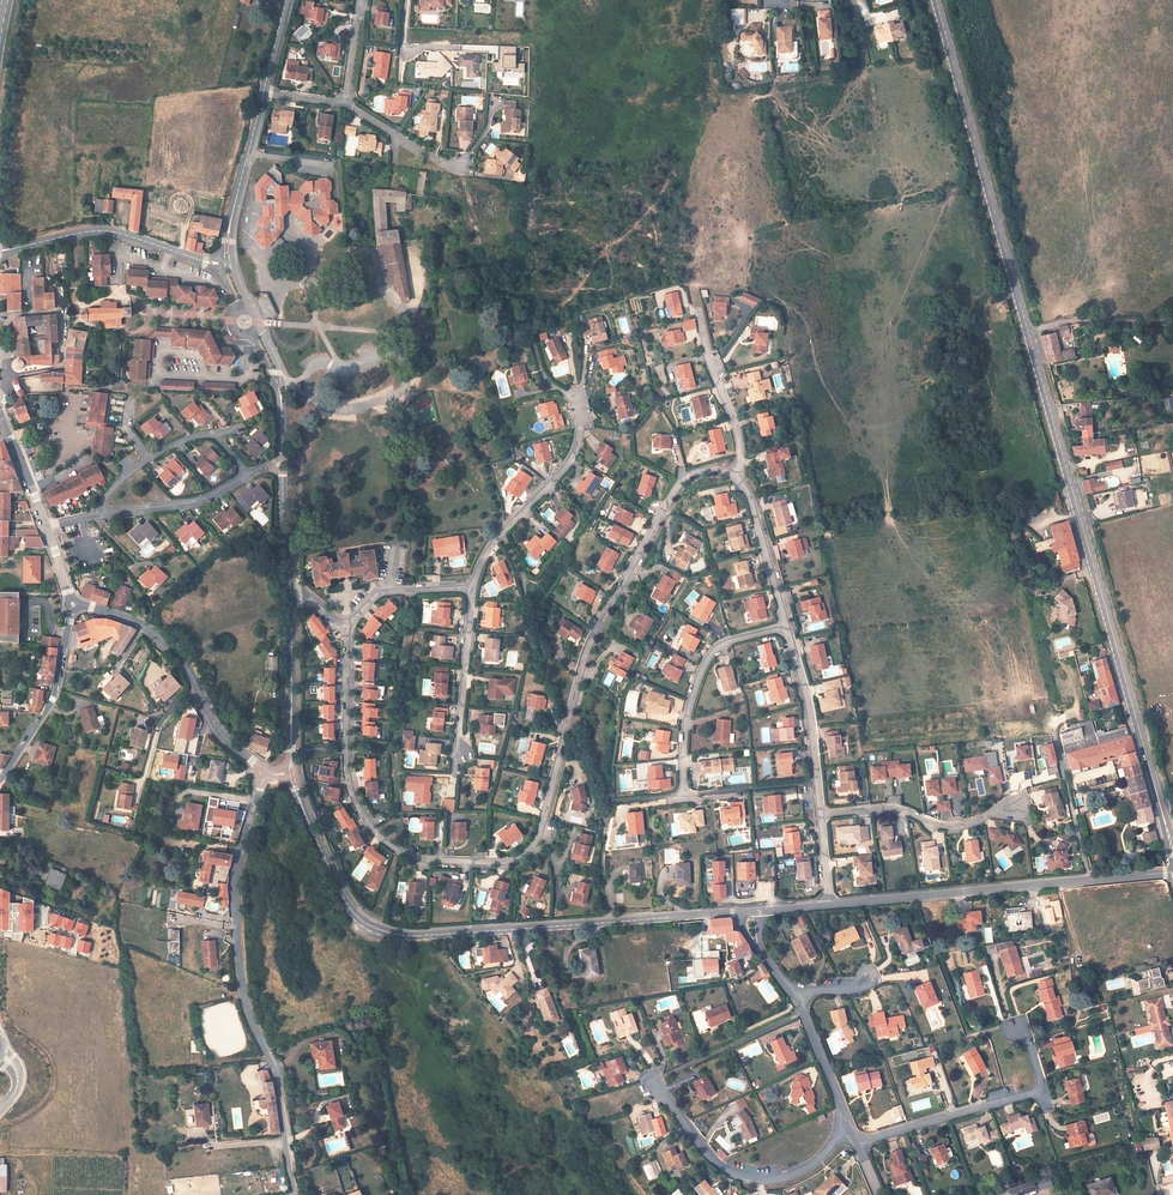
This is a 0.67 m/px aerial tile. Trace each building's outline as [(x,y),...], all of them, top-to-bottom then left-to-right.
[(305,12),(308,12),(307,16),(316,18),(316,22),(321,23),(321,20),(324,21),(325,12),(320,11),(321,6),(314,5),(314,2),(314,1),(310,0),(309,0),(308,5),(306,4),(305,12)] [(452,0),(423,0),(422,11),(430,11),(431,8),(444,9),(444,5),(451,6),(452,0)] [(382,11),(380,23),(389,25),(391,11),(388,11),(389,7),(380,5),(379,11),(382,11)] [(731,25),(744,25),(744,9),(731,9),(731,25)] [(829,14),(820,15),(821,23),(819,24),(821,38),(832,36),(829,14)] [(760,27),(751,27),(751,36),(743,36),(743,43),(749,43),(754,48),(753,53),(757,53),(756,58),(764,58),(765,47),(762,47),(761,45),(759,42),(760,41),(758,39),(760,37),(760,27)] [(892,27),(882,30),(883,33),(879,34),(874,35),(878,48),(886,45),(887,47),(897,43),(896,42),(905,39),(901,27),(897,29),(893,30),(892,27)] [(790,32),(776,32),(777,45),(779,45),(779,57),(796,56),(796,46),(790,46),(790,32)] [(322,46),(321,53),(332,55),(332,58),(338,58),(341,42),(336,41),(336,44),(333,43),(325,42),(324,46),(322,46)] [(515,63),(516,46),(500,46),(499,62),(493,62),(493,71),(503,71),(503,68),(515,68),(515,72),(524,72),(524,63),(515,63)] [(375,68),(374,68),(372,75),(386,77),(390,53),(375,50),(373,60),(377,61),(375,68)] [(465,67),(466,78),(476,78),(474,56),(457,57),(457,67),(465,67)] [(415,77),(444,77),(444,71),(450,72),(450,58),(439,58),(439,62),(416,61),(415,77)] [(299,75),(298,78),(309,79),(310,67),(290,64),(288,74),(299,75)] [(746,79),(740,72),(737,74),(743,82),(746,79)] [(394,97),(393,101),(388,101),(387,113),(399,115),(399,110),(405,110),(406,104),(408,104),(409,94),(399,92),(398,97),(394,97)] [(500,125),(499,134),(511,135),(512,132),(516,133),(519,112),(514,111),(515,103),(502,101),(501,110),(503,111),(502,116),(504,116),(503,122),(505,122),(504,126),(500,125)] [(427,126),(426,131),(434,131),(435,120),(434,120),(435,113),(438,109),(439,103),(425,103),(424,115),(423,115),(422,120),(422,125),(427,126)] [(276,116),(275,121),(274,128),(288,130),(289,127),(289,122),(294,123),(296,108),(288,107),(287,109),(287,114),(283,113),(284,111),(275,109),(274,115),(276,116)] [(470,133),(471,109),(458,108),(458,122),(457,132),(470,133)] [(323,125),(321,137),(332,139),(336,114),(323,113),(321,124),(323,125)] [(419,130),(426,131),(427,126),(422,125),(422,120),(419,120),(419,130)] [(357,127),(346,126),(345,134),(355,136),(357,127)] [(366,149),(370,150),(377,151),(377,152),(382,153),(383,149),(384,149),(385,143),(379,142),(379,141),(377,140),(378,138),(375,137),(375,135),(370,134),(366,137),(362,136),(361,145),(367,145),(366,149)] [(488,165),(486,165),(485,172),(499,173),(500,163),(501,163),(502,162),(503,161),(509,166),(508,167),(512,170),(518,163),(514,160),(515,157),(502,147),(500,150),(496,147),(492,153),(497,157),(497,160),(489,159),(488,165)] [(262,231),(264,231),(264,233),(262,233),(256,239),(257,244),(263,250),(268,249),(274,242),(274,238),(278,238),(284,231),(283,219),(290,211),(296,217),(298,214),(304,220),(305,230),(311,235),(319,235),(322,231),(320,229),(324,225),(326,227),(330,222),(330,215),(338,214),(338,205),(334,201),(330,201),(330,193),(332,191),(331,183),(326,178),(317,179),(315,182),(304,182),(296,192),(286,193),(286,187),(278,187),(276,186),(280,182),(279,174),(271,167),(253,187),(255,204),(266,203),(266,208),(263,209),(263,218),(256,226),(262,231)] [(134,199),(132,229),(141,231),(144,191),(122,188),(115,187),(114,196),(134,199)] [(389,190),(374,189),(378,244),(401,241),(399,228),(390,229),(388,200),(401,202),(401,208),(411,208),(412,192),(407,191),(396,190),(394,190),(389,190)] [(115,200),(105,198),(103,210),(113,211),(115,200)] [(193,223),(188,249),(196,252),(200,234),(221,237),(224,220),(203,216),(201,224),(194,222),(193,223)] [(411,300),(401,241),(378,244),(387,286),(397,284),(402,301),(411,300)] [(96,277),(97,285),(108,284),(107,276),(116,275),(116,273),(113,273),(112,269),(111,269),(111,259),(112,259),(111,255),(115,255),(115,253),(106,254),(105,245),(94,246),(95,254),(92,254),(93,260),(93,261),(94,271),(93,271),(94,277),(96,277)] [(9,267),(19,267),(18,254),(8,256),(9,267)] [(172,292),(181,293),(181,284),(182,278),(152,275),(152,270),(150,269),(150,265),(134,264),(134,268),(132,267),(131,281),(151,283),(151,293),(171,295),(172,292)] [(7,293),(20,292),(19,273),(0,274),(0,293),(7,293)] [(46,307),(45,292),(45,286),(45,285),(44,276),(33,277),(34,308),(46,307)] [(181,284),(181,293),(180,301),(190,302),(190,301),(197,302),(197,304),(204,305),(204,304),(209,304),(209,303),(212,303),(216,298),(215,292),(212,288),(206,288),(206,285),(197,285),(197,287),(190,286),(190,284),(181,284)] [(45,292),(46,307),(55,306),(55,291),(45,292)] [(674,291),(661,295),(664,307),(662,307),(664,316),(666,316),(667,319),(671,318),(670,316),(680,314),(674,291)] [(7,293),(8,311),(22,309),(20,292),(7,293)] [(738,299),(752,305),(758,298),(746,293),(741,293),(738,299)] [(276,316),(268,294),(257,298),(265,320),(276,316)] [(713,318),(720,318),(721,316),(725,316),(725,308),(725,306),(728,306),(728,299),(714,297),(713,318)] [(126,314),(133,314),(133,305),(127,306),(126,305),(119,305),(119,301),(112,301),(111,299),(102,300),(102,307),(87,308),(87,320),(101,319),(101,326),(120,326),(120,324),(124,324),(124,316),(126,316),(126,314)] [(1004,315),(1011,314),(1009,306),(1002,308),(1004,315)] [(44,326),(45,345),(52,345),(58,344),(56,315),(44,316),(44,326)] [(604,337),(599,315),(588,318),(590,328),(588,329),(591,340),(604,337)] [(44,316),(25,318),(28,328),(44,326),(44,316)] [(29,340),(28,328),(25,318),(15,319),(13,320),(16,342),(29,340)] [(693,327),(691,318),(681,320),(683,329),(693,327)] [(753,344),(753,352),(763,353),(765,333),(761,332),(761,328),(749,326),(748,337),(754,337),(753,344)] [(156,328),(144,338),(152,339),(156,336),(172,338),(173,330),(156,328)] [(86,332),(69,329),(68,336),(85,339),(86,332)] [(677,329),(663,332),(665,340),(667,339),(668,345),(680,342),(682,341),(681,335),(679,336),(678,333),(677,329)] [(207,364),(216,364),(221,357),(217,347),(210,332),(173,330),(172,338),(172,346),(199,348),(207,364)] [(549,349),(554,362),(566,357),(561,345),(559,340),(561,339),(559,335),(547,339),(551,349),(549,349)] [(85,339),(68,336),(67,343),(84,344),(85,339)] [(152,341),(152,339),(144,338),(138,337),(137,340),(134,339),(133,354),(136,355),(136,358),(133,357),(132,360),(130,360),(128,374),(129,374),(130,375),(131,374),(131,377),(145,379),(146,377),(150,377),(151,361),(148,361),(148,359),(150,359),(150,356),(154,357),(155,341),(152,341)] [(1070,348),(1068,338),(1058,340),(1061,350),(1070,348)] [(32,357),(29,340),(16,342),(20,360),(19,359),(32,357)] [(84,344),(67,343),(67,350),(83,351),(84,344)] [(604,367),(610,365),(612,365),(614,371),(622,368),(621,363),(625,362),(622,354),(611,357),(610,352),(615,351),(613,345),(597,350),(600,361),(602,360),(604,367)] [(1060,367),(1055,346),(1041,348),(1049,376),(1076,371),(1074,364),(1060,367)] [(230,365),(235,358),(231,349),(217,347),(221,357),(216,364),(230,365)] [(83,351),(67,350),(66,358),(82,359),(83,351)] [(16,361),(15,362),(14,363),(14,365),(14,366),(14,368),(15,369),(17,370),(19,370),(20,370),(22,369),(23,368),(24,367),(24,365),(27,364),(32,365),(52,366),(55,365),(57,364),(58,362),(59,360),(59,359),(59,356),(52,356),(45,355),(32,357),(19,359),(20,360),(18,360),(16,361)] [(82,359),(66,358),(66,365),(82,366),(82,359)] [(511,373),(513,381),(514,385),(522,383),(521,379),(524,378),(528,377),(527,373),(525,373),(524,370),(522,362),(509,365),(511,373)] [(678,378),(681,388),(694,385),(687,362),(673,365),(676,379),(678,378)] [(58,372),(57,383),(63,383),(80,384),(82,366),(66,365),(66,372),(58,372)] [(752,394),(754,400),(765,398),(764,394),(762,389),(770,387),(768,378),(760,380),(758,370),(746,374),(749,383),(752,382),(753,387),(749,389),(750,395),(752,394)] [(57,383),(58,372),(40,375),(40,381),(40,382),(57,383)] [(40,381),(40,375),(30,376),(30,383),(40,381)] [(160,389),(173,390),(194,390),(194,382),(161,381),(160,389)] [(202,382),(201,390),(235,392),(235,384),(202,382)] [(256,389),(242,396),(247,406),(245,407),(249,417),(260,411),(255,401),(260,399),(256,389)] [(613,397),(615,407),(618,406),(621,418),(632,415),(626,394),(623,395),(621,389),(614,391),(615,397),(613,397)] [(103,423),(90,421),(94,391),(92,391),(87,424),(93,425),(96,425),(99,425),(107,427),(107,426),(108,424),(103,423)] [(104,418),(108,418),(109,413),(105,412),(105,407),(110,408),(111,398),(107,397),(107,393),(94,391),(90,421),(103,423),(104,418)] [(695,410),(697,418),(709,414),(703,394),(690,398),(693,410),(695,410)] [(22,396),(18,396),(13,401),(20,421),(30,418),(22,396)] [(1172,408),(1172,396),(1164,396),(1164,408),(1172,408)] [(557,411),(555,405),(553,406),(552,403),(551,399),(537,404),(539,411),(541,410),(542,415),(550,413),(557,411)] [(205,406),(203,407),(196,400),(184,411),(192,418),(196,414),(204,422),(212,414),(205,406)] [(1081,416),(1091,416),(1090,402),(1080,402),(1081,416)] [(762,429),(760,429),(761,434),(770,432),(769,427),(774,425),(771,414),(767,415),(766,410),(756,413),(758,419),(760,418),(762,429)] [(554,427),(563,424),(560,413),(557,413),(551,415),(554,427)] [(156,417),(143,427),(150,435),(155,431),(161,440),(171,432),(164,423),(162,425),(156,417)] [(114,427),(107,427),(99,425),(95,455),(109,457),(110,450),(112,450),(114,435),(112,435),(114,427)] [(708,442),(711,453),(723,449),(717,427),(705,430),(708,442)] [(1090,445),(1089,427),(1082,429),(1082,439),(1084,439),(1085,445),(1090,445)] [(654,441),(654,446),(669,447),(669,442),(667,442),(667,438),(667,434),(652,433),(652,440),(654,441)] [(256,452),(264,444),(255,435),(248,442),(250,444),(242,453),(252,463),(259,456),(256,452)] [(545,441),(533,444),(537,462),(550,459),(545,441)] [(0,442),(0,459),(10,460),(5,448),(3,442),(0,442)] [(599,448),(595,454),(600,457),(602,459),(599,464),(606,468),(614,456),(608,452),(610,449),(600,442),(597,447),(599,448)] [(776,448),(775,444),(763,447),(764,453),(777,450),(776,448)] [(764,453),(768,467),(770,476),(783,472),(779,457),(787,455),(785,446),(776,448),(777,450),(764,453)] [(212,465),(220,457),(211,448),(203,455),(205,458),(198,465),(209,476),(216,469),(212,465)] [(1172,470),(1172,468),(1170,451),(1143,456),(1146,474),(1172,470)] [(1099,471),(1098,460),(1091,460),(1091,456),(1083,458),(1078,459),(1076,459),(1071,460),(1075,472),(1099,471)] [(416,461),(410,457),(407,462),(413,466),(415,466),(417,465),(417,463),(416,461)] [(17,480),(10,460),(0,459),(0,479),(17,480)] [(1121,460),(1104,463),(1106,471),(1123,467),(1121,460)] [(175,478),(183,470),(175,461),(167,469),(168,471),(161,478),(171,490),(179,483),(175,478)] [(57,483),(47,488),(49,491),(44,494),(50,507),(69,497),(70,499),(88,490),(86,487),(104,478),(98,466),(94,468),(93,466),(92,465),(84,469),(84,470),(85,472),(80,475),(81,475),(81,477),(78,479),(77,477),(76,476),(67,480),(69,483),(64,486),(63,484),(59,487),(58,485),(57,483)] [(521,487),(524,489),(531,477),(520,471),(514,480),(511,479),(505,490),(516,497),(521,487)] [(599,479),(589,472),(583,481),(577,489),(587,496),(599,479)] [(639,487),(640,488),(638,494),(646,496),(649,495),(651,489),(649,488),(650,485),(652,486),(654,477),(643,473),(639,487)] [(1105,481),(1095,483),(1094,478),(1082,480),(1084,494),(1106,490),(1105,481)] [(0,479),(0,491),(11,491),(22,492),(17,480),(0,479)] [(574,487),(577,489),(583,481),(580,480),(574,487)] [(248,489),(240,497),(248,506),(256,499),(260,504),(267,497),(257,485),(250,491),(248,489)] [(518,498),(524,489),(521,487),(516,497),(518,498)] [(11,502),(11,491),(0,491),(0,502),(11,502)] [(736,512),(733,501),(726,502),(723,491),(712,494),(715,503),(717,513),(718,517),(736,512)] [(1118,509),(1133,508),(1131,491),(1116,492),(1118,509)] [(1058,507),(1059,511),(1062,510),(1057,493),(1050,494),(1052,500),(1055,499),(1058,507)] [(1097,508),(1094,495),(1081,496),(1085,510),(1097,508)] [(785,497),(772,501),(773,506),(775,505),(777,514),(776,515),(779,525),(791,521),(790,516),(796,514),(793,501),(786,503),(785,497)] [(16,509),(16,502),(11,502),(0,502),(0,510),(12,510),(12,509),(16,509)] [(565,532),(574,523),(569,518),(572,514),(563,506),(560,509),(561,510),(556,516),(561,520),(563,522),(559,526),(557,524),(554,532),(555,532),(560,537),(565,532)] [(618,514),(616,518),(629,525),(631,520),(629,519),(631,516),(632,512),(620,506),(616,513),(618,514)] [(221,513),(213,521),(221,530),(229,523),(233,527),(240,520),(229,509),(223,515),(221,513)] [(1131,523),(1128,509),(1117,511),(1120,525),(1131,523)] [(9,520),(33,521),(30,514),(16,513),(16,516),(12,516),(12,510),(0,510),(0,520),(9,520)] [(39,537),(35,526),(17,526),(17,530),(9,530),(9,520),(0,520),(0,536),(18,537),(25,537),(39,537)] [(137,527),(129,535),(138,544),(145,537),(149,541),(156,534),(146,523),(139,530),(137,527)] [(183,527),(174,534),(182,544),(190,537),(194,541),(202,534),(192,523),(185,529),(183,527)] [(731,537),(734,549),(748,546),(745,534),(742,534),(739,523),(726,527),(729,538),(731,537)] [(613,524),(607,537),(627,547),(634,534),(613,524)] [(1072,571),(1081,569),(1068,524),(1052,528),(1056,541),(1053,541),(1056,555),(1059,555),(1062,567),(1071,566),(1072,571)] [(538,538),(536,536),(531,541),(527,545),(532,551),(531,552),(536,557),(545,548),(547,551),(556,542),(550,537),(555,532),(554,532),(549,527),(538,538)] [(522,539),(527,545),(531,541),(536,536),(532,530),(522,539)] [(685,535),(682,541),(683,542),(686,544),(683,549),(681,547),(678,545),(675,550),(673,554),(669,560),(682,567),(690,552),(692,554),(695,548),(694,548),(698,540),(692,537),(691,539),(685,535)] [(14,543),(18,543),(18,537),(0,536),(0,558),(7,557),(7,550),(13,549),(14,543)] [(439,547),(440,555),(440,557),(447,556),(447,550),(459,548),(464,547),(463,539),(458,539),(458,536),(432,540),(433,548),(439,547)] [(25,547),(43,547),(39,537),(25,537),(25,547)] [(788,546),(789,551),(791,557),(803,554),(802,547),(799,548),(797,538),(785,541),(786,546),(788,546)] [(159,551),(170,544),(167,540),(156,547),(159,551)] [(172,553),(176,549),(173,545),(168,548),(172,553)] [(619,553),(608,546),(600,560),(604,562),(602,567),(610,571),(613,566),(611,565),(613,560),(614,561),(619,553)] [(325,557),(310,559),(314,588),(330,586),(329,580),(360,576),(361,582),(377,580),(373,550),(358,552),(359,555),(353,556),(354,559),(348,560),(348,554),(336,555),(337,562),(332,563),(331,558),(325,559),(325,557)] [(24,582),(39,583),(40,558),(24,557),(24,582)] [(498,576),(496,576),(499,582),(501,581),(504,586),(512,583),(510,577),(511,577),(504,561),(494,565),(498,576)] [(747,572),(748,571),(747,566),(745,561),(734,563),(737,575),(740,587),(746,586),(747,583),(749,583),(747,572)] [(147,573),(139,581),(148,589),(156,581),(159,584),(166,577),(156,567),(149,574),(147,573)] [(657,586),(659,588),(655,598),(664,603),(669,593),(668,592),(674,580),(676,581),(681,573),(671,568),(667,576),(664,574),(657,586)] [(708,587),(714,584),(710,576),(704,579),(708,587)] [(578,594),(591,601),(593,596),(591,595),(593,592),(595,589),(582,583),(579,589),(580,590),(578,594)] [(81,597),(106,606),(110,595),(85,585),(81,597)] [(131,589),(118,585),(111,606),(119,609),(121,605),(125,607),(131,589)] [(651,596),(655,598),(659,588),(657,586),(651,596)] [(1071,598),(1062,590),(1054,598),(1058,602),(1061,612),(1063,618),(1064,618),(1063,623),(1074,626),(1075,619),(1074,614),(1075,614),(1071,598)] [(0,592),(0,641),(18,643),(18,594),(18,593),(0,592)] [(694,609),(692,613),(697,617),(704,621),(707,617),(706,616),(715,601),(703,595),(698,602),(700,603),(697,608),(694,609)] [(762,607),(765,606),(762,595),(753,597),(742,600),(745,610),(749,609),(752,620),(765,617),(762,607)] [(824,611),(823,604),(820,605),(818,598),(800,602),(802,611),(809,609),(810,614),(812,613),(814,622),(824,620),(822,611),(824,611)] [(496,608),(497,600),(488,599),(488,607),(496,608)] [(379,610),(377,608),(373,612),(378,616),(382,620),(395,608),(388,601),(383,607),(379,610)] [(446,602),(438,601),(436,617),(441,618),(440,623),(449,624),(450,618),(448,618),(449,608),(446,608),(446,602)] [(697,608),(700,603),(698,602),(697,601),(690,612),(692,613),(694,609),(697,608)] [(496,608),(488,607),(485,606),(485,612),(486,612),(485,620),(487,620),(486,626),(497,627),(499,608),(496,608)] [(653,619),(640,612),(638,617),(636,616),(634,618),(632,619),(630,618),(626,625),(632,629),(634,626),(637,628),(638,630),(635,635),(642,639),(653,619)] [(359,630),(362,634),(366,637),(379,624),(374,620),(370,615),(366,619),(368,621),(365,624),(359,630)] [(325,633),(329,631),(326,627),(324,628),(322,625),(317,617),(309,622),(317,638),(320,637),(325,633)] [(697,617),(695,621),(702,625),(704,621),(697,617)] [(136,630),(132,628),(102,618),(93,619),(98,636),(96,644),(120,638),(113,647),(121,652),(136,630)] [(76,649),(96,644),(98,636),(93,619),(86,621),(90,634),(79,638),(76,649)] [(69,648),(76,649),(79,638),(90,634),(86,621),(74,626),(76,630),(72,630),(69,648)] [(577,642),(582,633),(565,623),(558,636),(566,641),(568,637),(577,642)] [(695,628),(685,623),(681,630),(684,632),(681,638),(678,644),(692,652),(699,640),(691,636),(692,633),(695,628)] [(47,645),(58,647),(59,635),(58,635),(45,633),(43,644),(47,645)] [(435,652),(434,657),(451,659),(452,646),(441,645),(442,641),(444,641),(444,636),(433,635),(433,640),(436,640),(436,646),(432,646),(431,652),(435,652)] [(334,655),(330,648),(327,644),(330,642),(327,637),(322,641),(317,644),(326,659),(334,655)] [(487,647),(486,660),(498,661),(500,639),(486,638),(485,647),(487,647)] [(363,647),(363,653),(362,656),(367,656),(375,657),(376,648),(373,648),(373,643),(362,642),(361,647),(363,647)] [(774,664),(772,654),(769,642),(757,645),(762,667),(774,664)] [(828,667),(826,655),(823,643),(811,646),(814,658),(815,657),(818,669),(828,667)] [(43,663),(55,666),(58,647),(47,645),(45,655),(44,655),(43,663)] [(633,658),(621,651),(616,661),(613,666),(611,664),(608,669),(623,677),(633,658)] [(674,654),(669,664),(665,671),(666,672),(664,676),(675,682),(681,671),(679,670),(684,659),(674,654)] [(268,672),(277,672),(277,656),(267,656),(268,672)] [(362,679),(363,679),(372,679),(374,661),(367,661),(362,660),(361,665),(364,666),(363,671),(362,679)] [(1097,706),(1098,709),(1119,704),(1106,660),(1091,664),(1103,704),(1097,706)] [(41,682),(52,684),(55,666),(43,663),(41,673),(43,673),(41,682)] [(324,680),(329,681),(333,681),(334,672),(334,666),(328,666),(324,666),(324,680)] [(732,682),(734,682),(730,666),(718,669),(720,678),(722,678),(722,681),(721,683),(722,689),(726,690),(734,688),(732,682)] [(111,680),(112,681),(105,689),(114,697),(129,680),(119,671),(111,680)] [(163,682),(164,683),(157,690),(165,698),(180,683),(171,674),(163,682)] [(445,698),(447,677),(434,675),(434,686),(435,686),(434,697),(445,698)] [(787,697),(784,686),(783,686),(780,676),(777,677),(771,679),(769,679),(767,680),(770,690),(771,690),(774,701),(787,697)] [(843,677),(845,687),(851,686),(850,676),(843,677)] [(826,697),(827,702),(821,704),(823,710),(840,706),(837,694),(836,690),(841,688),(838,677),(823,681),(826,691),(824,691),(826,697)] [(501,699),(502,693),(502,691),(513,692),(514,679),(503,678),(503,679),(490,678),(489,689),(487,689),(486,698),(501,699)] [(109,679),(102,686),(105,689),(112,681),(111,680),(109,679)] [(164,683),(163,682),(162,680),(154,687),(157,690),(164,683)] [(364,694),(364,697),(377,698),(378,690),(375,689),(375,685),(363,684),(362,688),(364,688),(364,694)] [(324,699),(330,699),(333,699),(333,694),(334,685),(329,686),(324,685),(324,699)] [(34,706),(33,712),(39,712),(43,706),(43,699),(47,699),(51,691),(37,689),(35,697),(34,706)] [(658,695),(659,693),(648,691),(645,704),(647,704),(646,712),(656,714),(657,712),(667,714),(670,700),(663,699),(664,697),(658,695)] [(531,702),(531,707),(545,709),(546,704),(543,703),(544,700),(545,696),(530,694),(529,701),(531,702)] [(1086,704),(1088,708),(1090,714),(1091,716),(1094,710),(1098,709),(1097,706),(1095,701),(1086,704)] [(364,706),(363,712),(363,715),(368,715),(376,716),(377,708),(374,708),(374,703),(363,702),(363,706),(364,706)] [(86,728),(99,723),(91,704),(79,708),(86,728)] [(322,719),(328,719),(332,719),(332,710),(332,704),(330,704),(322,704),(322,719)] [(442,723),(444,723),(445,718),(445,713),(447,713),(448,709),(434,708),(433,722),(430,722),(430,730),(441,731),(442,723)] [(483,724),(483,733),(494,735),(495,725),(493,725),(493,716),(481,715),(480,724),(483,724)] [(784,727),(780,728),(781,739),(794,738),(793,727),(795,727),(794,717),(783,718),(784,722),(784,727)] [(718,728),(717,742),(729,743),(730,719),(719,718),(718,728)] [(362,725),(363,726),(363,731),(362,734),(376,735),(377,726),(374,726),(374,721),(367,720),(363,720),(362,725)] [(1089,721),(1074,725),(1076,729),(1078,729),(1082,740),(1085,749),(1129,738),(1125,727),(1117,729),(1101,734),(1100,731),(1092,733),(1089,721)] [(147,727),(136,724),(132,740),(142,743),(147,727)] [(332,732),(332,724),(328,724),(322,724),(322,738),(327,738),(332,738),(332,732)] [(1070,730),(1057,734),(1060,746),(1082,740),(1078,729),(1076,729),(1074,725),(1069,726),(1070,730)] [(253,729),(247,748),(264,754),(269,740),(261,737),(262,733),(253,729)] [(657,744),(656,752),(668,753),(669,746),(666,745),(667,742),(668,742),(669,732),(657,730),(654,744),(657,744)] [(843,754),(843,746),(841,734),(839,734),(838,730),(825,732),(826,737),(828,736),(829,747),(830,747),(831,756),(843,754)] [(403,735),(402,749),(414,750),(415,736),(413,736),(403,735)] [(1129,738),(1085,749),(1067,754),(1069,761),(1071,769),(1118,756),(1119,757),(1134,753),(1130,738),(1129,738)] [(1082,740),(1060,746),(1063,755),(1067,754),(1085,749),(1082,740)] [(50,765),(55,746),(44,743),(39,742),(34,760),(50,765)] [(535,762),(542,763),(542,761),(541,759),(542,756),(543,756),(546,745),(534,742),(530,753),(528,752),(525,763),(534,766),(535,764),(535,762)] [(649,750),(656,752),(657,744),(654,744),(651,743),(649,750)] [(424,753),(423,764),(435,765),(436,754),(440,755),(441,745),(427,744),(426,753),(424,753)] [(1044,747),(1049,766),(1058,763),(1053,744),(1044,747)] [(1028,745),(1015,747),(1018,761),(1030,758),(1028,745)] [(648,761),(649,751),(641,750),(639,759),(648,761)] [(997,765),(996,760),(997,760),(995,750),(986,752),(986,757),(972,760),(972,759),(966,760),(968,772),(974,770),(990,766),(991,767),(990,767),(993,781),(998,780),(998,781),(1003,780),(1000,764),(997,765)] [(791,763),(793,763),(792,752),(778,754),(779,771),(784,771),(784,775),(792,774),(792,766),(791,763)] [(2,769),(10,756),(1,753),(0,758),(0,768),(2,769)] [(1125,779),(1140,775),(1134,753),(1119,757),(1125,779)] [(703,761),(705,773),(715,772),(723,771),(735,770),(733,758),(703,761)] [(220,780),(222,761),(210,759),(208,779),(220,780)] [(328,782),(334,783),(334,777),(333,777),(333,772),(333,768),(336,768),(336,762),(332,761),(328,762),(324,763),(324,767),(320,767),(319,776),(322,776),(321,781),(328,782)] [(365,775),(362,776),(362,781),(364,781),(370,780),(375,779),(373,761),(364,762),(364,770),(365,775)] [(912,776),(910,764),(900,766),(899,761),(883,764),(883,769),(874,770),(875,782),(888,780),(888,778),(899,776),(899,778),(912,776)] [(121,770),(130,771),(131,764),(122,762),(121,770)] [(845,786),(845,791),(857,790),(856,779),(855,779),(854,770),(854,771),(853,764),(845,765),(845,771),(841,771),(842,787),(845,786)] [(651,781),(652,790),(670,788),(669,779),(662,779),(661,766),(647,768),(649,781),(651,781)] [(476,779),(475,790),(487,791),(489,770),(477,769),(476,779)] [(1023,772),(1025,780),(1037,778),(1036,770),(1023,772)] [(1128,790),(1143,786),(1140,775),(1125,779),(1128,790)] [(957,790),(955,776),(943,778),(943,779),(939,780),(939,779),(927,780),(929,794),(940,792),(941,794),(946,793),(946,791),(951,791),(957,790)] [(432,778),(406,777),(406,790),(416,791),(415,803),(430,804),(430,799),(428,799),(428,794),(429,786),(431,786),(432,778)] [(133,782),(120,780),(118,792),(121,792),(118,805),(129,807),(133,782)] [(525,793),(522,802),(534,805),(539,784),(527,781),(524,792),(525,793)] [(1103,783),(1093,786),(1095,794),(1105,791),(1103,783)] [(365,791),(368,790),(368,795),(369,804),(378,803),(376,784),(370,784),(364,785),(365,791)] [(582,785),(569,789),(572,801),(575,800),(575,803),(573,805),(572,810),(584,813),(588,799),(586,799),(582,785)] [(1128,790),(1131,799),(1131,800),(1146,796),(1143,786),(1128,790)] [(337,796),(337,793),(338,789),(333,789),(328,788),(325,788),(324,796),(327,796),(326,801),(338,802),(339,797),(337,796)] [(1121,792),(1124,801),(1131,799),(1128,790),(1121,792)] [(1050,806),(1051,809),(1047,810),(1049,816),(1044,817),(1045,822),(1060,819),(1059,815),(1060,815),(1061,814),(1062,813),(1063,812),(1061,804),(1059,804),(1056,792),(1046,795),(1043,796),(1046,807),(1050,806)] [(9,830),(9,794),(0,794),(0,830),(9,830)] [(784,803),(783,794),(771,795),(772,805),(769,806),(770,813),(783,812),(783,803),(784,803)] [(1150,825),(1153,823),(1154,823),(1146,796),(1131,800),(1138,824),(1149,822),(1150,825)] [(454,813),(455,801),(445,800),(444,813),(446,813),(454,813)] [(951,808),(950,800),(939,801),(940,810),(951,808)] [(184,812),(181,824),(197,827),(203,804),(189,801),(186,813),(184,812)] [(728,820),(729,823),(729,825),(734,824),(734,822),(741,822),(741,817),(745,817),(744,802),(731,803),(731,808),(731,809),(728,810),(728,808),(721,809),(721,816),(725,815),(725,820),(728,820)] [(341,828),(352,823),(349,818),(346,820),(344,815),(341,808),(332,813),(341,828)] [(682,823),(682,829),(689,829),(694,828),(694,827),(703,826),(702,811),(691,812),(691,815),(679,816),(680,823),(682,823)] [(641,813),(629,814),(629,822),(628,822),(629,835),(643,834),(641,813)] [(433,842),(434,824),(423,824),(422,835),(420,835),(420,841),(433,842)] [(466,824),(452,824),(451,841),(466,841),(466,824)] [(515,824),(507,831),(500,836),(508,846),(523,834),(515,824)] [(854,838),(855,843),(863,842),(861,827),(860,825),(838,827),(840,840),(850,839),(854,838)] [(893,851),(893,853),(899,852),(899,850),(905,849),(904,841),(900,841),(899,843),(897,844),(896,843),(895,843),(894,837),(896,836),(894,825),(883,827),(885,838),(887,838),(888,844),(886,845),(887,852),(893,851)] [(356,834),(359,833),(355,827),(345,834),(355,850),(363,845),(359,838),(356,834)] [(788,842),(789,853),(801,851),(800,833),(798,833),(797,828),(787,829),(788,842)] [(997,839),(1007,841),(1009,844),(1012,843),(1015,848),(1022,844),(1016,833),(1014,835),(1009,833),(1010,830),(999,828),(997,839)] [(1144,842),(1157,839),(1155,830),(1142,833),(1144,842)] [(574,843),(572,842),(569,855),(582,858),(585,847),(586,847),(588,837),(577,834),(574,843)] [(980,850),(978,837),(964,839),(965,849),(968,849),(969,859),(984,857),(983,849),(980,850)] [(928,856),(929,862),(941,861),(937,839),(923,842),(923,847),(925,847),(926,856),(928,856)] [(1056,861),(1054,862),(1054,867),(1061,867),(1061,868),(1067,868),(1066,852),(1069,845),(1061,841),(1055,852),(1056,861)] [(378,867),(383,860),(376,855),(372,852),(374,850),(369,847),(363,857),(378,867)] [(208,876),(210,866),(211,862),(208,861),(210,850),(201,849),(200,854),(204,854),(200,880),(207,881),(208,876)] [(230,865),(232,854),(210,850),(208,861),(211,862),(230,865)] [(861,864),(863,876),(861,878),(861,882),(863,883),(874,883),(874,881),(876,881),(876,875),(874,875),(872,863),(873,862),(872,854),(857,856),(857,863),(859,865),(861,864)] [(801,880),(813,878),(811,857),(799,859),(801,880)] [(711,861),(713,899),(726,899),(725,876),(726,875),(725,861),(711,861)] [(735,876),(751,875),(750,861),(734,862),(735,876)] [(677,864),(678,885),(690,884),(689,863),(677,864)] [(629,865),(631,883),(643,882),(641,864),(629,865)] [(45,882),(59,887),(65,872),(51,867),(45,882)] [(462,883),(442,876),(441,881),(448,883),(443,902),(459,907),(461,901),(459,900),(460,896),(463,887),(461,887),(462,883)] [(539,901),(546,885),(535,880),(531,888),(527,886),(523,894),(539,901)] [(511,884),(499,881),(496,889),(495,888),(492,898),(494,898),(491,908),(494,908),(492,912),(500,915),(501,911),(503,911),(503,909),(504,908),(509,909),(511,901),(506,900),(506,901),(504,900),(506,892),(508,893),(511,884)] [(575,892),(573,902),(584,905),(590,885),(578,882),(575,892)] [(410,894),(409,906),(419,906),(419,894),(421,894),(422,884),(410,883),(410,894)] [(225,902),(228,903),(227,888),(228,885),(220,884),(220,893),(222,893),(222,899),(223,899),(225,902)] [(0,889),(0,930),(6,931),(6,933),(32,933),(32,901),(0,889)] [(175,903),(202,908),(205,896),(178,891),(175,903)] [(623,895),(615,895),(615,905),(623,905),(623,895)] [(527,917),(530,909),(524,906),(520,914),(527,917)] [(1011,932),(1034,930),(1032,911),(1020,912),(1020,908),(1006,909),(1006,915),(1010,915),(1011,932)] [(801,926),(808,922),(803,914),(796,918),(801,926)] [(735,916),(729,917),(730,933),(737,933),(735,916)] [(714,935),(730,933),(729,917),(712,918),(714,935)] [(62,941),(78,946),(83,930),(67,924),(65,930),(57,928),(54,929),(53,934),(55,937),(62,940),(62,941)] [(843,930),(832,935),(837,946),(849,940),(850,942),(864,935),(858,925),(844,932),(843,930)] [(904,954),(914,950),(914,951),(923,948),(920,939),(911,942),(906,927),(892,932),(896,942),(899,941),(904,954)] [(167,929),(167,954),(179,954),(179,929),(167,929)] [(731,942),(743,941),(743,932),(737,933),(730,933),(731,942)] [(800,951),(804,960),(814,954),(804,935),(791,942),(796,952),(800,951)] [(205,966),(217,965),(214,938),(203,939),(205,966)] [(678,952),(693,951),(692,938),(677,939),(678,952)] [(849,940),(837,946),(839,949),(850,944),(850,942),(849,940)] [(1016,976),(1016,974),(1022,972),(1018,962),(1021,961),(1017,947),(1015,948),(1014,941),(1000,944),(1003,952),(1001,952),(1004,963),(1006,962),(1011,978),(1016,976)] [(573,943),(562,944),(564,964),(575,963),(573,943)] [(997,944),(985,947),(988,956),(999,953),(997,944)] [(708,955),(709,966),(718,965),(719,971),(733,970),(732,966),(734,965),(734,963),(742,959),(739,950),(732,953),(730,953),(722,954),(721,946),(715,946),(714,950),(706,950),(706,955),(708,955)] [(490,949),(477,951),(478,959),(485,958),(486,964),(511,959),(507,948),(498,950),(497,947),(490,949)] [(580,951),(584,978),(600,976),(596,948),(580,951)] [(960,965),(968,964),(967,952),(959,952),(960,965)] [(732,966),(733,970),(733,976),(743,974),(745,974),(742,959),(734,963),(734,965),(732,966)] [(752,974),(757,982),(768,976),(764,968),(752,974)] [(970,985),(974,997),(984,994),(976,970),(964,975),(968,985),(970,985)] [(1041,970),(1027,974),(1029,978),(1042,974),(1041,970)] [(1162,982),(1160,982),(1158,971),(1148,973),(1149,980),(1137,983),(1139,991),(1149,989),(1150,991),(1163,988),(1162,982)] [(500,975),(484,978),(486,988),(492,986),(498,985),(501,989),(508,997),(517,990),(513,985),(520,979),(513,972),(504,980),(500,975)] [(743,974),(733,976),(734,980),(734,983),(745,981),(743,974)] [(1040,985),(1043,993),(1051,990),(1055,988),(1053,981),(1040,985)] [(923,1008),(938,1003),(929,982),(915,987),(923,1008)] [(1049,1020),(1061,1016),(1059,1009),(1061,1008),(1058,999),(1055,1001),(1051,990),(1043,993),(1037,994),(1041,1005),(1042,1005),(1044,1004),(1049,1020)] [(553,1034),(565,1030),(554,992),(541,995),(553,1034)] [(1161,1001),(1150,1003),(1152,1011),(1150,1011),(1153,1023),(1150,1024),(1151,1032),(1154,1031),(1157,1044),(1159,1043),(1161,1051),(1172,1048),(1168,1028),(1170,1027),(1168,1020),(1166,1021),(1161,1001)] [(1062,1020),(1061,1016),(1049,1020),(1044,1004),(1042,1005),(1048,1024),(1062,1020)] [(721,1022),(731,1018),(727,1005),(705,1013),(709,1024),(720,1020),(721,1022)] [(611,1013),(613,1020),(618,1018),(625,1035),(639,1030),(633,1013),(629,1014),(626,1015),(623,1008),(611,1013)] [(844,1039),(846,1044),(853,1041),(851,1037),(854,1036),(849,1026),(845,1027),(843,1023),(847,1022),(843,1009),(831,1011),(834,1025),(838,1024),(840,1030),(836,1031),(839,1041),(844,1039)] [(898,1035),(897,1029),(901,1028),(900,1023),(904,1022),(903,1015),(885,1020),(883,1014),(874,1016),(878,1036),(884,1035),(883,1033),(888,1032),(889,1037),(898,1035)] [(618,1018),(613,1020),(620,1037),(625,1035),(618,1018)] [(661,1023),(669,1044),(679,1040),(675,1030),(679,1028),(675,1018),(661,1023)] [(191,1052),(200,1052),(200,1040),(191,1040),(191,1052)] [(320,1068),(335,1066),(330,1040),(311,1043),(313,1058),(318,1057),(320,1068)] [(783,1066),(793,1061),(782,1040),(771,1045),(775,1055),(777,1054),(783,1066)] [(1054,1051),(1057,1059),(1060,1058),(1061,1061),(1060,1064),(1061,1070),(1074,1066),(1072,1058),(1069,1058),(1069,1056),(1075,1054),(1072,1045),(1070,1046),(1069,1040),(1058,1044),(1059,1049),(1054,1051)] [(609,1044),(596,1047),(598,1056),(612,1053),(609,1044)] [(976,1073),(986,1068),(975,1049),(963,1055),(969,1065),(971,1064),(976,1073)] [(748,1056),(742,1058),(744,1067),(750,1065),(748,1056)] [(934,1066),(932,1057),(910,1063),(913,1075),(916,1074),(917,1078),(913,1079),(914,1085),(918,1089),(926,1087),(925,1083),(930,1081),(929,1075),(924,1076),(922,1073),(925,1072),(925,1069),(934,1066)] [(615,1077),(614,1075),(622,1072),(616,1059),(603,1064),(606,1071),(604,1072),(599,1074),(605,1089),(618,1083),(615,1077)] [(263,1079),(271,1078),(269,1070),(260,1071),(263,1079)] [(869,1086),(881,1083),(878,1073),(867,1075),(866,1070),(855,1072),(859,1091),(870,1089),(869,1086)] [(694,1083),(697,1089),(700,1088),(706,1098),(717,1092),(707,1075),(694,1083)] [(806,1075),(792,1081),(790,1086),(791,1089),(788,1095),(790,1097),(788,1102),(794,1105),(796,1100),(795,1099),(797,1094),(801,1093),(803,1094),(807,1102),(805,1106),(808,1113),(815,1110),(813,1106),(814,1103),(812,1099),(814,1095),(810,1087),(806,1088),(805,1085),(810,1083),(806,1075)] [(1084,1083),(1082,1077),(1068,1081),(1072,1095),(1070,1095),(1072,1104),(1085,1101),(1081,1087),(1080,1084),(1084,1083)] [(269,1107),(273,1133),(280,1133),(277,1103),(275,1092),(272,1081),(264,1082),(265,1091),(267,1091),(268,1099),(266,1099),(259,1100),(260,1106),(262,1108),(269,1107)] [(706,1098),(700,1088),(697,1089),(703,1100),(706,1098)] [(740,1111),(748,1106),(743,1097),(735,1102),(740,1111)] [(1164,1102),(1166,1113),(1172,1112),(1172,1100),(1164,1102)] [(344,1114),(340,1115),(335,1103),(324,1108),(334,1133),(343,1129),(349,1127),(344,1114)] [(185,1127),(210,1125),(208,1104),(183,1107),(185,1127)] [(742,1128),(747,1139),(757,1135),(749,1117),(751,1116),(744,1109),(733,1118),(740,1125),(742,1124),(743,1127),(742,1128)] [(1020,1125),(1021,1127),(1024,1126),(1026,1133),(1036,1130),(1032,1118),(1027,1119),(1026,1115),(1019,1117),(1018,1113),(1006,1117),(1007,1121),(1000,1124),(1003,1133),(1010,1131),(1010,1130),(1009,1128),(1020,1125)] [(817,1116),(820,1123),(826,1120),(823,1114),(817,1116)] [(638,1125),(642,1136),(656,1132),(650,1115),(638,1119),(640,1125),(638,1125)] [(1085,1120),(1068,1125),(1071,1136),(1073,1146),(1091,1142),(1091,1145),(1095,1144),(1096,1143),(1096,1141),(1095,1135),(1094,1133),(1092,1133),(1088,1133),(1085,1120)] [(958,1128),(962,1138),(973,1134),(974,1136),(976,1142),(979,1141),(980,1144),(997,1138),(994,1129),(983,1133),(980,1125),(973,1127),(972,1124),(958,1128)] [(1158,1135),(1142,1137),(1144,1147),(1160,1144),(1158,1135)] [(931,1153),(935,1163),(946,1159),(942,1148),(939,1149),(937,1144),(928,1148),(930,1153),(931,1153)] [(676,1165),(678,1169),(690,1163),(685,1152),(677,1155),(674,1149),(663,1154),(669,1168),(671,1167),(676,1165)] [(720,1149),(716,1153),(723,1160),(727,1156),(720,1149)] [(895,1179),(896,1183),(909,1179),(905,1169),(901,1170),(897,1162),(900,1161),(895,1149),(886,1152),(889,1160),(885,1161),(887,1166),(889,1165),(892,1173),(890,1174),(888,1175),(890,1180),(895,1179)] [(925,1163),(927,1156),(920,1154),(918,1160),(925,1163)] [(643,1165),(647,1180),(662,1176),(658,1161),(643,1165)] [(821,1194),(829,1194),(843,1184),(835,1174),(816,1188),(821,1194)] [(1086,1182),(1091,1194),(1107,1194),(1117,1192),(1115,1187),(1113,1188),(1108,1174),(1086,1182)] [(999,1191),(1000,1194),(1027,1194),(1037,1192),(1036,1190),(1049,1186),(1045,1176),(999,1191)] [(703,1180),(693,1188),(699,1194),(718,1194),(711,1187),(709,1189),(703,1180)] [(348,1194),(352,1194),(358,1193),(355,1183),(344,1187),(348,1194)]
